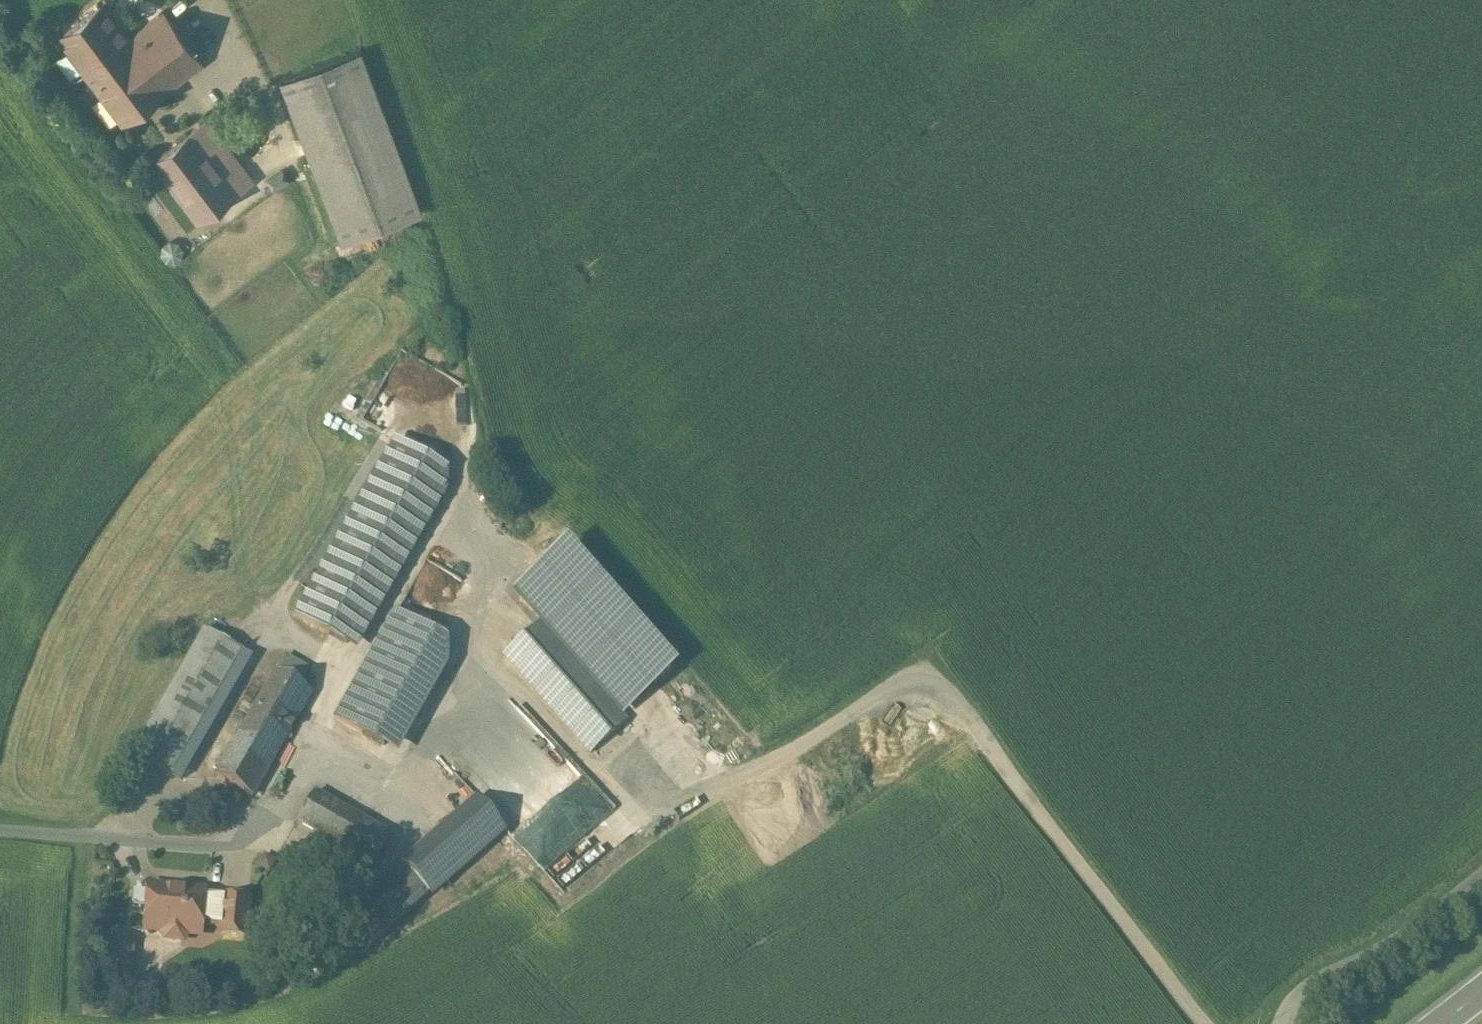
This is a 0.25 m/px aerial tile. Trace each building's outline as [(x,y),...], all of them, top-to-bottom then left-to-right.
[(104,3),(58,37),(85,73),(130,38),(104,3)] [(130,38),(85,73),(122,123),(202,63),(163,12),(130,38)] [(360,49),(280,80),(341,243),(421,213),(360,49)] [(205,122),(151,162),(197,223),(251,182),(205,122)] [(397,440),(297,614),(357,648),(446,492),(447,469),(397,440)] [(568,542),(514,589),(623,713),(676,667),(568,542)] [(448,641),(397,612),(337,718),(384,745),(398,753),(447,665),(448,641)] [(624,720),(538,623),(502,656),(588,753),(624,720)] [(204,630),(135,752),(171,772),(176,765),(183,769),(245,662),(237,657),(241,650),(204,630)] [(276,670),(216,775),(253,795),(312,691),(276,670)] [(391,834),(314,791),(298,821),(374,864),(391,834)] [(476,797),(402,863),(429,893),(430,894),(504,829),(476,797)] [(402,863),(342,916),(370,947),(429,893),(402,863)] [(205,892),(149,886),(145,929),(164,931),(164,934),(167,938),(181,939),(185,936),(185,935),(200,937),(201,924),(204,894),(205,892)] [(249,898),(204,894),(201,924),(221,926),(221,934),(245,936),(249,898)]
